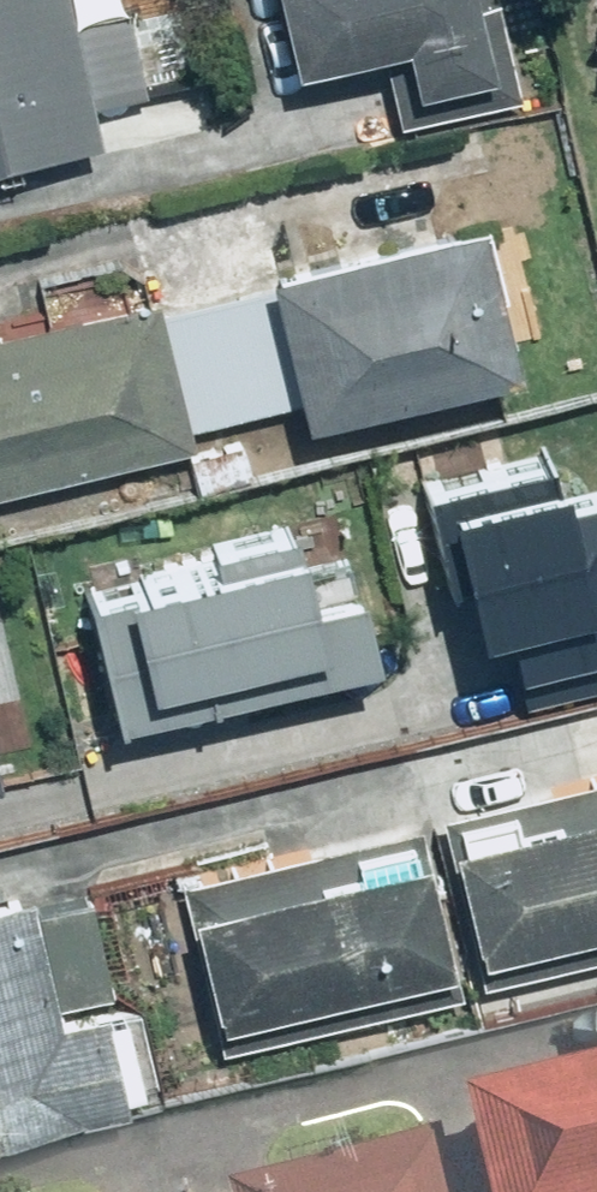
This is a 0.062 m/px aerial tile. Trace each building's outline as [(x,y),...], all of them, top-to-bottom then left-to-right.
[(86,127),(55,0),(0,0),(0,148),(86,127)] [(271,61),(380,41),(387,79),(469,64),(457,0),(260,0),(271,61)] [(464,217),(246,273),(285,421),(503,365),(464,217)] [(0,335),(0,493),(177,451),(141,301),(0,335)] [(468,624),(493,618),(512,697),(596,676),(596,486),(567,494),(555,447),(433,476),(468,624)] [(298,572),(290,537),(73,584),(104,725),(365,668),(342,562),(298,572)] [(596,922),(596,780),(504,804),(509,824),(431,845),(461,958),(596,922)] [(398,828),(175,880),(208,1024),(432,972),(398,828)] [(0,888),(0,1140),(113,1112),(109,1096),(137,1090),(117,1005),(47,1021),(14,884),(0,888)] [(222,1188),(223,1191),(596,1191),(596,1094),(450,1123),(454,1143),(222,1188)]
